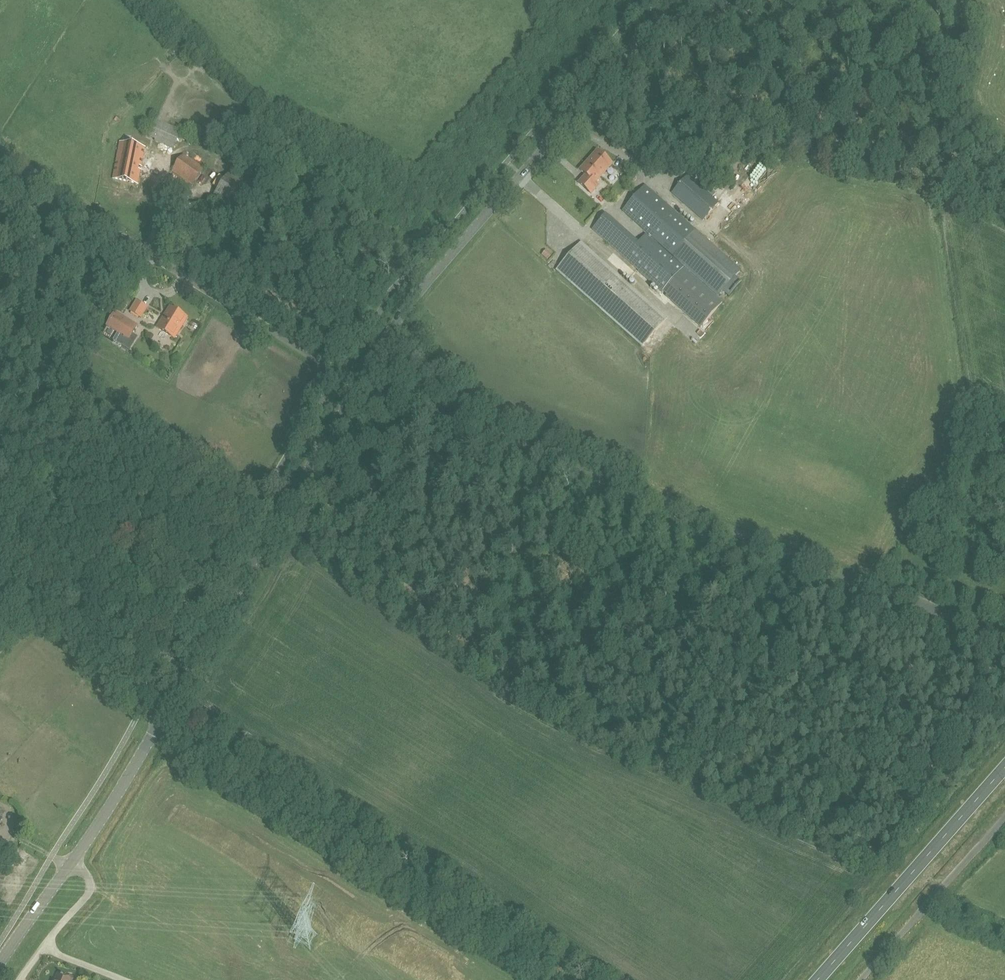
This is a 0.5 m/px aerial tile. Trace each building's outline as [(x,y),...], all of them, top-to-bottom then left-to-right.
[(155,142),(164,145),(172,127),(155,119),(153,125),(160,128),(156,139),(155,142)] [(148,136),(156,139),(160,128),(153,125),(148,136)] [(182,131),(172,127),(164,145),(174,150),(182,131)] [(138,184),(145,148),(120,143),(113,179),(138,184)] [(595,183),(612,164),(597,151),(581,170),(586,175),(579,183),(591,194),(599,186),(595,183)] [(205,169),(184,154),(172,172),(193,187),(205,169)] [(240,213),(256,190),(231,172),(215,195),(240,213)] [(689,177),(674,194),(703,220),(718,203),(689,177)] [(646,186),(623,211),(673,255),(719,295),(722,291),(729,297),(741,283),(735,277),(741,270),(728,258),(716,247),(713,245),(695,229),(646,186)] [(605,214),(592,230),(600,237),(663,292),(701,326),(722,302),(684,268),(646,235),(639,244),(614,222),(605,214)] [(667,318),(581,242),(556,271),(642,347),(667,318)] [(101,284),(94,298),(103,303),(110,289),(101,284)] [(137,300),(134,304),(130,312),(141,319),(148,307),(137,300)] [(175,339),(188,318),(170,307),(157,328),(175,339)] [(139,325),(116,311),(106,326),(129,341),(139,325)]
